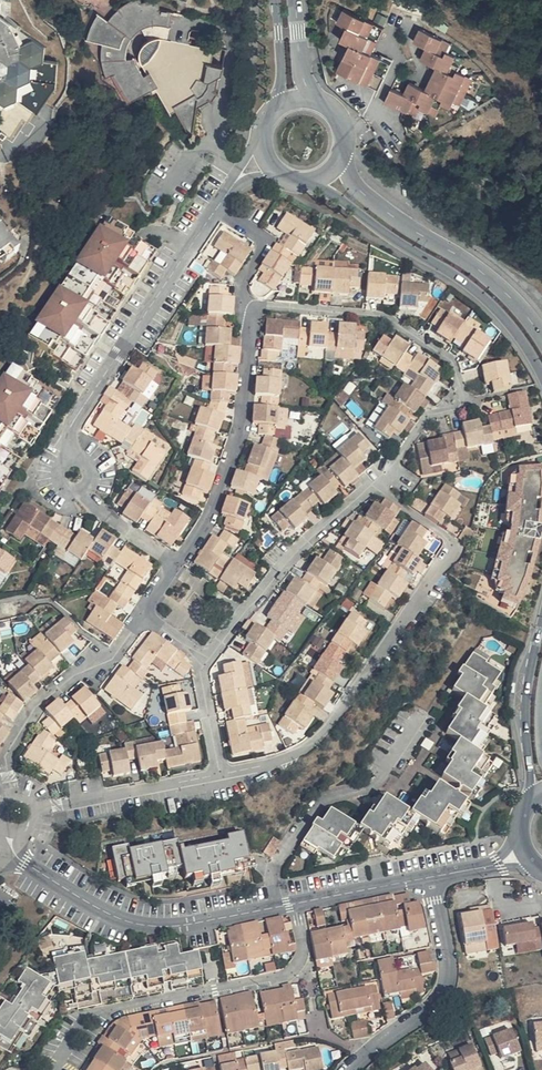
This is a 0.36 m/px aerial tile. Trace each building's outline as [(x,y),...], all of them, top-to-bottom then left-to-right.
[(147,6),(144,1),(137,4),(130,9),(123,14),(118,20),(115,26),(106,20),(101,27),(97,35),(95,39),(93,44),(108,48),(108,58),(109,63),(110,71),(113,77),(119,74),(135,102),(159,89),(174,114),(181,110),(195,138),(201,135),(203,96),(207,93),(209,89),(211,84),(211,81),(226,68),(226,61),(215,60),(217,43),(183,40),(179,27),(180,15),(178,15),(164,13),(162,3),(147,6)] [(382,24),(341,5),(335,19),(344,23),(338,36),(347,41),(333,70),(351,79),(353,75),(378,86),(390,62),(369,51),(382,24)] [(11,101),(25,109),(34,87),(37,69),(48,64),(39,62),(39,47),(29,40),(7,26),(0,21),(0,106),(11,101)] [(451,40),(420,26),(415,39),(426,44),(420,57),(436,65),(426,88),(409,80),(403,92),(391,87),(385,101),(415,115),(419,106),(436,114),(441,102),(453,107),(456,101),(464,104),(477,76),(458,67),(460,62),(453,58),(455,54),(447,49),(451,40)] [(53,65),(48,64),(37,69),(34,87),(25,109),(34,115),(51,90),(53,65)] [(274,254),(288,264),(294,256),(299,259),(317,233),(289,215),(280,230),(291,237),(294,240),(286,251),(282,249),(279,246),(274,254)] [(161,251),(109,217),(28,337),(81,372),(104,338),(106,340),(115,325),(113,324),(161,251)] [(1,223),(0,224),(0,270),(9,264),(10,266),(19,260),(18,258),(22,255),(1,223)] [(249,250),(228,235),(218,249),(230,259),(223,268),(214,263),(208,272),(221,282),(227,272),(237,279),(237,278),(254,252),(249,250)] [(286,251),(294,240),(291,237),(282,249),(286,251)] [(288,264),(274,254),(264,269),(269,272),(261,284),(256,291),(270,302),(275,295),(294,268),(288,264)] [(269,272),(264,269),(256,281),(259,284),(261,284),(269,272)] [(328,294),(335,295),(337,272),(305,269),(304,287),(321,288),(320,294),(328,294)] [(337,272),(335,295),(353,297),(353,291),(363,292),(364,275),(337,272)] [(400,279),(373,277),(371,300),(389,301),(390,296),(398,296),(400,279)] [(435,290),(406,288),(404,310),(422,312),(423,306),(434,307),(435,290)] [(212,315),(229,317),(236,317),(237,302),(231,302),(231,292),(215,290),(212,315)] [(457,341),(467,327),(444,311),(435,325),(444,331),(440,336),(453,346),(457,341)] [(209,349),(212,315),(196,314),(195,323),(202,324),(199,348),(209,349)] [(209,349),(221,350),(232,351),(234,335),(227,334),(229,323),(229,317),(212,315),(209,349)] [(284,342),(301,343),(302,332),(302,325),(272,322),(267,353),(264,352),(262,363),(277,364),(279,354),(283,354),(284,342)] [(234,335),(236,324),(229,323),(227,334),(234,335)] [(312,333),(302,332),(301,343),(300,348),(329,351),(330,335),(331,326),(313,326),(312,333)] [(340,336),(330,335),(329,351),(328,354),(338,355),(339,350),(366,352),(368,336),(358,335),(359,329),(341,327),(340,336)] [(493,345),(467,327),(457,341),(470,349),(466,355),(479,364),(493,345)] [(376,350),(398,368),(408,353),(412,347),(399,337),(393,344),(385,337),(376,350)] [(221,350),(209,349),(208,362),(220,364),(221,350)] [(232,351),(221,350),(220,364),(218,377),(236,380),(236,375),(241,376),(243,352),(232,351)] [(421,377),(411,390),(426,400),(445,372),(421,354),(416,361),(408,353),(398,368),(406,374),(410,368),(421,377)] [(182,382),(188,366),(173,360),(165,370),(182,382)] [(14,366),(0,387),(0,499),(34,447),(36,449),(46,435),(44,433),(66,400),(14,366)] [(514,392),(510,366),(488,370),(490,387),(496,387),(496,395),(514,392)] [(162,377),(150,368),(144,376),(139,372),(129,386),(137,392),(130,402),(136,405),(145,411),(151,403),(147,400),(162,377)] [(265,401),(264,411),(281,412),(285,374),(268,373),(267,382),(260,381),(258,400),(265,401)] [(217,391),(218,377),(205,376),(203,390),(217,391)] [(241,380),(236,380),(218,377),(217,391),(216,405),(233,408),(233,402),(239,402),(241,380)] [(137,392),(129,386),(122,396),(130,402),(137,392)] [(426,400),(411,390),(407,387),(390,411),(405,422),(412,411),(417,413),(420,408),(426,400)] [(124,448),(128,441),(134,433),(122,424),(136,405),(130,402),(122,396),(113,390),(107,398),(116,404),(99,429),(102,432),(107,436),(124,448)] [(534,424),(529,394),(511,398),(514,415),(503,417),(493,419),(493,420),(497,438),(506,434),(534,424)] [(426,400),(420,408),(427,413),(433,405),(426,400)] [(212,404),(203,430),(219,436),(222,437),(233,408),(216,405),(212,404)] [(281,412),(264,411),(257,410),(255,427),(264,428),(263,436),(278,438),(281,412)] [(409,425),(405,422),(390,411),(376,431),(390,441),(396,433),(401,437),(403,433),(409,425)] [(458,442),(459,449),(460,452),(462,451),(494,439),(497,438),(495,430),(485,432),(484,424),(466,428),(467,435),(457,437),(458,442)] [(535,430),(534,424),(506,434),(497,438),(507,436),(535,430)] [(409,425),(403,433),(410,438),(416,430),(409,425)] [(134,433),(128,441),(137,448),(133,454),(144,462),(135,476),(137,476),(148,484),(168,457),(143,439),(147,433),(138,428),(134,433)] [(199,463),(214,469),(220,453),(213,451),(219,436),(203,430),(192,460),(199,463)] [(102,444),(107,436),(102,432),(96,440),(102,444)] [(337,448),(350,441),(348,437),(335,443),(337,448)] [(345,461),(356,473),(369,463),(364,456),(372,449),(361,437),(340,455),(345,461)] [(494,439),(462,451),(462,453),(496,446),(494,439)] [(259,451),(249,479),(264,484),(271,486),(287,446),(270,440),(265,453),(259,451)] [(458,442),(448,444),(449,450),(459,449),(458,442)] [(460,452),(459,449),(449,450),(448,444),(431,447),(432,453),(422,455),(424,465),(458,452),(460,452)] [(459,454),(458,452),(424,465),(426,472),(461,464),(459,454)] [(510,489),(504,521),(500,539),(492,570),(484,599),(519,622),(526,613),(535,584),(541,555),(541,459),(530,461),(518,465),(509,469),(510,489)] [(199,463),(192,460),(189,468),(196,471),(199,463)] [(356,473),(345,461),(324,479),(335,492),(342,486),(346,490),(360,479),(356,473)] [(216,470),(214,469),(199,463),(196,471),(186,496),(202,502),(205,494),(211,496),(216,482),(211,481),(216,470)] [(264,484),(249,479),(243,477),(240,475),(234,491),(242,494),(238,505),(254,511),(264,484)] [(324,479),(303,497),(312,507),(325,502),(336,498),(339,497),(335,492),(324,479)] [(454,483),(437,506),(450,516),(455,519),(466,505),(461,501),(467,492),(454,483)] [(125,517),(139,526),(152,507),(131,493),(121,507),(129,512),(125,517)] [(273,521),(312,507),(303,497),(273,521)] [(156,500),(152,507),(139,526),(173,550),(176,546),(193,521),(181,513),(172,527),(159,518),(166,507),(156,500)] [(362,528),(376,537),(382,541),(403,510),(388,501),(382,511),(375,507),(362,528)] [(247,530),(254,511),(238,505),(230,502),(224,519),(232,521),(229,530),(239,533),(247,530)] [(445,524),(450,516),(437,506),(431,515),(436,519),(445,524)] [(313,508),(312,507),(273,521),(286,533),(292,527),(297,532),(311,519),(306,514),(313,508)] [(41,536),(52,544),(61,530),(28,508),(9,536),(24,545),(29,538),(34,531),(41,536)] [(402,546),(408,550),(421,559),(431,544),(426,540),(431,533),(417,523),(402,546)] [(362,559),(376,537),(362,528),(357,525),(349,539),(355,543),(349,551),(362,559)] [(61,530),(52,544),(61,549),(69,535),(61,530)] [(34,531),(29,538),(36,543),(41,536),(34,531)] [(69,535),(61,549),(85,566),(92,555),(99,545),(85,534),(80,542),(69,535)] [(99,545),(92,555),(114,570),(118,565),(124,556),(116,550),(119,545),(105,536),(99,545)] [(222,583),(232,569),(219,560),(227,550),(231,553),(237,546),(227,538),(208,545),(195,565),(222,583)] [(128,550),(124,556),(118,565),(129,574),(150,567),(128,550)] [(427,563),(421,559),(408,550),(392,573),(405,582),(412,573),(417,577),(420,572),(427,563)] [(321,560),(311,574),(327,584),(330,587),(331,587),(348,560),(334,551),(326,563),(321,560)] [(0,553),(0,581),(4,576),(8,580),(18,565),(0,553)] [(237,563),(236,564),(258,580),(261,575),(239,560),(237,563)] [(426,576),(433,567),(427,563),(420,572),(426,576)] [(232,569),(222,583),(237,593),(240,588),(248,593),(258,580),(236,564),(232,569)] [(122,596),(135,603),(156,571),(150,567),(129,574),(133,578),(121,596),(122,596)] [(411,586),(405,582),(392,573),(384,584),(374,598),(387,607),(395,595),(401,599),(411,586)] [(327,584),(311,574),(305,584),(300,580),(290,593),(309,606),(311,607),(327,584)] [(0,581),(0,586),(5,589),(11,581),(8,580),(4,576),(0,581)] [(378,580),(368,594),(374,598),(384,584),(378,580)] [(284,642),(309,606),(290,593),(289,595),(274,618),(280,622),(272,633),(281,640),(284,642)] [(122,596),(121,596),(119,595),(113,604),(109,601),(91,627),(118,646),(129,631),(115,622),(122,611),(128,613),(135,603),(122,596)] [(336,644),(349,653),(355,643),(361,647),(371,634),(365,630),(370,622),(357,613),(336,644)] [(253,617),(244,625),(248,631),(258,623),(253,617)] [(51,642),(55,648),(66,660),(78,650),(74,645),(82,639),(71,626),(51,642)] [(262,666),(281,640),(272,633),(262,627),(252,642),(256,645),(247,656),(262,666)] [(181,672),(188,663),(190,660),(158,636),(138,662),(143,665),(151,673),(161,660),(180,674),(181,672)] [(349,653),(336,644),(318,670),(323,673),(337,682),(347,668),(341,665),(349,653)] [(34,674),(45,686),(58,676),(53,669),(66,660),(55,648),(30,668),(34,674)] [(483,649),(480,653),(491,660),(494,655),(483,649)] [(467,673),(480,653),(478,651),(469,665),(468,664),(464,671),(467,673)] [(480,653),(467,673),(468,673),(459,687),(472,696),(488,707),(497,694),(502,687),(498,684),(503,676),(507,670),(491,660),(480,653)] [(188,663),(181,672),(190,679),(197,670),(188,663)] [(154,675),(151,673),(143,665),(136,674),(128,669),(127,669),(109,692),(136,713),(146,700),(134,690),(142,679),(148,683),(150,680),(154,675)] [(229,696),(250,691),(245,665),(229,668),(230,678),(223,679),(225,687),(220,688),(221,690),(218,690),(220,698),(229,696)] [(323,673),(307,696),(318,703),(326,709),(336,695),(330,691),(337,682),(323,673)] [(36,693),(45,686),(34,674),(14,691),(29,708),(30,707),(41,699),(36,693)] [(508,679),(503,676),(498,684),(502,687),(503,687),(508,679)] [(176,728),(192,725),(189,713),(196,711),(194,696),(187,697),(185,689),(170,692),(176,728)] [(256,718),(250,691),(229,696),(231,711),(237,710),(239,721),(249,719),(256,718)] [(90,693),(70,710),(81,723),(88,731),(108,715),(90,693)] [(313,711),(318,703),(307,696),(303,694),(283,724),(299,733),(303,726),(309,730),(318,715),(313,711)] [(501,696),(497,694),(488,707),(493,710),(501,696)] [(452,732),(465,740),(482,752),(492,736),(495,731),(492,729),(500,715),(493,710),(488,707),(472,696),(459,716),(462,717),(452,732)] [(13,699),(7,707),(22,717),(28,710),(13,699)] [(81,723),(70,710),(66,705),(63,708),(53,716),(57,721),(50,727),(60,739),(81,723)] [(1,716),(9,721),(16,726),(22,717),(7,707),(1,716)] [(3,729),(9,721),(1,716),(0,715),(0,728),(3,729)] [(505,719),(500,715),(492,729),(495,731),(496,733),(505,719)] [(249,719),(239,721),(233,722),(240,755),(270,749),(269,743),(278,741),(275,723),(265,725),(266,733),(252,735),(249,719)] [(200,724),(192,725),(194,735),(201,733),(200,724)] [(188,749),(171,753),(173,762),(174,769),(206,763),(201,733),(194,735),(192,725),(176,728),(178,738),(186,737),(188,749)] [(3,729),(0,728),(0,758),(14,737),(3,729)] [(62,742),(48,733),(31,760),(55,775),(58,772),(66,776),(75,762),(67,757),(64,762),(54,755),(62,742)] [(497,740),(492,736),(482,752),(487,755),(497,740)] [(482,752),(465,740),(452,761),(456,765),(448,777),(477,797),(486,783),(490,777),(487,774),(496,761),(487,755),(482,752)] [(135,765),(145,763),(142,752),(141,747),(141,746),(131,748),(132,753),(106,758),(109,775),(117,773),(119,780),(137,776),(135,765)] [(162,764),(173,762),(171,753),(169,746),(142,752),(145,763),(147,774),(163,771),(162,764)] [(437,769),(442,774),(451,766),(446,761),(437,769)] [(501,764),(496,761),(487,774),(490,777),(492,778),(501,764)] [(490,787),(486,783),(477,797),(481,799),(490,787)] [(416,814),(422,818),(427,821),(447,834),(455,821),(459,823),(464,816),(472,803),(443,784),(435,797),(430,794),(416,814)] [(364,829),(365,829),(370,833),(394,849),(399,843),(404,836),(408,838),(412,832),(422,818),(416,814),(391,798),(382,811),(379,809),(364,829)] [(477,806),(472,803),(464,816),(468,819),(477,806)] [(365,829),(364,829),(336,810),(328,823),(324,821),(319,828),(320,829),(312,842),(325,850),(340,860),(344,854),(349,848),(351,849),(356,842),(365,829)] [(427,821),(422,818),(412,832),(417,834),(427,821)] [(459,823),(455,821),(447,834),(452,837),(460,825),(459,823)] [(370,833),(365,829),(356,842),(361,846),(370,833)] [(186,855),(189,870),(191,882),(199,880),(208,878),(209,883),(217,881),(225,880),(225,882),(243,878),(242,870),(249,868),(249,871),(260,869),(258,860),(253,861),(252,856),(249,836),(234,839),(235,845),(186,855)] [(408,838),(404,836),(399,843),(403,846),(408,839),(408,838)] [(325,850),(312,842),(309,846),(321,855),(325,850)] [(189,870),(186,855),(184,843),(135,853),(134,847),(118,851),(124,883),(132,881),(140,880),(142,888),(159,885),(158,880),(166,879),(174,877),(173,873),(181,871),(189,870)] [(351,849),(349,848),(344,854),(348,857),(353,851),(351,849)] [(249,871),(249,868),(242,870),(243,878),(250,877),(249,871)] [(182,879),(181,871),(173,873),(174,877),(174,881),(182,879)] [(209,883),(208,878),(199,880),(201,888),(210,886),(209,883)] [(167,887),(166,879),(158,880),(159,885),(160,888),(167,887)] [(142,888),(140,880),(132,881),(134,890),(142,888)] [(225,882),(225,880),(217,881),(218,890),(226,888),(225,882)] [(416,902),(405,903),(407,911),(417,909),(416,902)] [(383,904),(385,912),(386,916),(402,912),(401,908),(393,910),(392,903),(383,904)] [(376,906),(368,907),(371,919),(386,916),(385,912),(377,913),(376,906)] [(363,916),(354,917),(355,922),(371,919),(368,907),(361,908),(363,916)] [(496,907),(483,909),(484,915),(499,913),(499,912),(497,912),(496,907)] [(361,908),(353,910),(354,917),(363,916),(361,908)] [(347,924),(355,922),(354,917),(353,910),(349,911),(345,912),(347,924)] [(406,934),(404,923),(402,912),(386,916),(391,942),(399,941),(398,939),(406,938),(406,934)] [(412,922),(404,923),(406,934),(414,933),(415,940),(424,938),(424,936),(431,935),(427,912),(411,915),(412,922)] [(500,923),(499,913),(484,915),(476,917),(466,919),(471,949),(480,947),(481,951),(490,949),(491,954),(505,951),(500,923)] [(323,928),(330,927),(328,915),(321,916),(323,928)] [(268,931),(283,928),(281,916),(271,917),(271,920),(266,921),(268,931)] [(371,919),(375,943),(382,942),(382,944),(391,942),(386,916),(371,919)] [(355,922),(356,927),(359,943),(360,948),(368,946),(368,944),(375,943),(371,919),(355,922)] [(242,926),(244,936),(260,933),(257,920),(250,922),(251,925),(242,926)] [(541,951),(541,929),(540,929),(539,924),(509,929),(513,950),(519,948),(541,945),(541,951)] [(228,939),(244,936),(242,926),(235,927),(235,925),(231,925),(226,926),(228,939)] [(269,937),(271,948),(272,953),(279,952),(280,954),(288,953),(287,946),(294,944),(293,933),(284,934),(283,928),(268,931),(269,937)] [(271,948),(269,937),(261,939),(260,933),(244,936),(248,957),(254,956),(255,959),(264,957),(262,950),(271,948)] [(360,948),(359,943),(350,945),(348,935),(332,938),(337,962),(344,961),(344,964),(353,963),(352,956),(361,954),(360,948)] [(238,959),(248,957),(244,936),(228,939),(230,945),(221,946),(223,957),(230,956),(231,963),(239,962),(238,959)] [(337,962),(332,938),(324,940),(323,937),(316,938),(322,965),(329,964),(330,966),(338,964),(337,962)] [(294,944),(287,946),(288,953),(294,951),(295,948),(294,944)] [(192,945),(147,953),(147,956),(93,966),(91,958),(58,964),(61,978),(43,982),(32,975),(0,1023),(0,1040),(1,1041),(0,1043),(0,1050),(12,1058),(17,1061),(29,1042),(61,996),(64,996),(68,1014),(209,986),(204,958),(195,960),(192,945)] [(541,951),(541,945),(519,948),(520,955),(541,951)] [(481,951),(480,947),(471,949),(472,957),(491,954),(490,949),(481,951)] [(230,956),(223,957),(224,964),(231,963),(230,956)] [(264,971),(275,969),(273,958),(262,960),(264,971)] [(426,971),(438,969),(436,958),(424,960),(426,971)] [(389,997),(405,995),(403,979),(400,964),(392,966),(392,970),(384,971),(389,997)] [(438,969),(426,971),(427,976),(427,979),(441,977),(441,975),(441,972),(441,968),(438,969)] [(427,979),(427,976),(403,979),(405,995),(406,1000),(422,997),(423,1000),(429,999),(430,997),(427,979)] [(285,991),(277,993),(283,1021),(283,1023),(291,1022),(292,1024),(299,1022),(298,1013),(306,1012),(304,1001),(295,1003),(293,987),(284,988),(285,991)] [(267,1025),(283,1021),(277,993),(270,994),(271,998),(262,999),(264,1011),(266,1020),(267,1025)] [(381,993),(358,997),(361,1016),(376,1014),(377,1018),(386,1016),(381,993)] [(245,1000),(237,1001),(243,1028),(243,1029),(251,1027),(251,1030),(260,1028),(258,1021),(266,1020),(264,1011),(257,1013),(253,994),(244,996),(245,1000)] [(361,1016),(358,997),(334,1001),(338,1025),(348,1023),(348,1018),(361,1016)] [(236,998),(221,1001),(222,1007),(230,1006),(230,1002),(237,1001),(236,998)] [(199,1001),(191,1003),(192,1010),(200,1009),(200,1004),(199,1001)] [(227,1031),(243,1028),(237,1001),(230,1002),(230,1006),(222,1007),(227,1031)] [(191,1003),(184,1005),(190,1036),(206,1033),(200,1009),(192,1010),(191,1003)] [(200,1009),(206,1033),(221,1030),(216,1004),(209,1005),(208,1003),(200,1004),(200,1009)] [(170,1015),(174,1034),(175,1039),(190,1036),(184,1005),(177,1006),(178,1013),(170,1015)] [(177,1006),(168,1008),(170,1015),(178,1013),(177,1006)] [(168,1008),(158,1010),(160,1017),(170,1015),(168,1008)] [(174,1034),(170,1015),(160,1017),(158,1010),(137,1014),(139,1027),(139,1028),(140,1036),(141,1037),(149,1036),(158,1034),(158,1037),(174,1034)] [(399,1023),(397,1010),(389,1011),(391,1025),(398,1024),(399,1023)] [(306,1012),(298,1013),(299,1022),(307,1020),(306,1012)] [(137,1014),(129,1015),(132,1029),(139,1028),(139,1027),(137,1014)] [(104,1034),(99,1042),(104,1045),(119,1055),(124,1048),(126,1050),(132,1054),(141,1037),(140,1036),(139,1028),(132,1029),(129,1015),(115,1018),(113,1022),(118,1025),(109,1038),(104,1034)] [(118,1025),(113,1022),(104,1034),(109,1038),(118,1025)] [(363,1030),(366,1043),(374,1042),(371,1028),(363,1030)] [(530,1057),(520,1029),(494,1040),(500,1055),(507,1052),(510,1060),(520,1056),(522,1061),(530,1057)] [(366,1043),(363,1030),(355,1031),(357,1045),(366,1043)] [(293,1039),(283,1041),(284,1047),(294,1045),(293,1039)] [(275,1052),(279,1069),(288,1068),(289,1069),(294,1069),(306,1067),(306,1069),(323,1069),(319,1047),(286,1052),(284,1047),(283,1041),(274,1043),(275,1052)] [(473,1042),(451,1051),(453,1058),(450,1060),(455,1069),(478,1069),(477,1066),(482,1064),(473,1042)] [(95,1059),(112,1069),(119,1069),(122,1065),(124,1066),(127,1061),(119,1055),(104,1045),(99,1053),(96,1052),(93,1057),(95,1059)] [(126,1050),(124,1048),(119,1055),(127,1061),(132,1054),(126,1050)] [(275,1052),(244,1058),(244,1062),(246,1069),(279,1069),(275,1052)] [(522,1061),(520,1056),(510,1060),(512,1065),(522,1061)] [(95,1059),(88,1069),(112,1069),(95,1059)]
